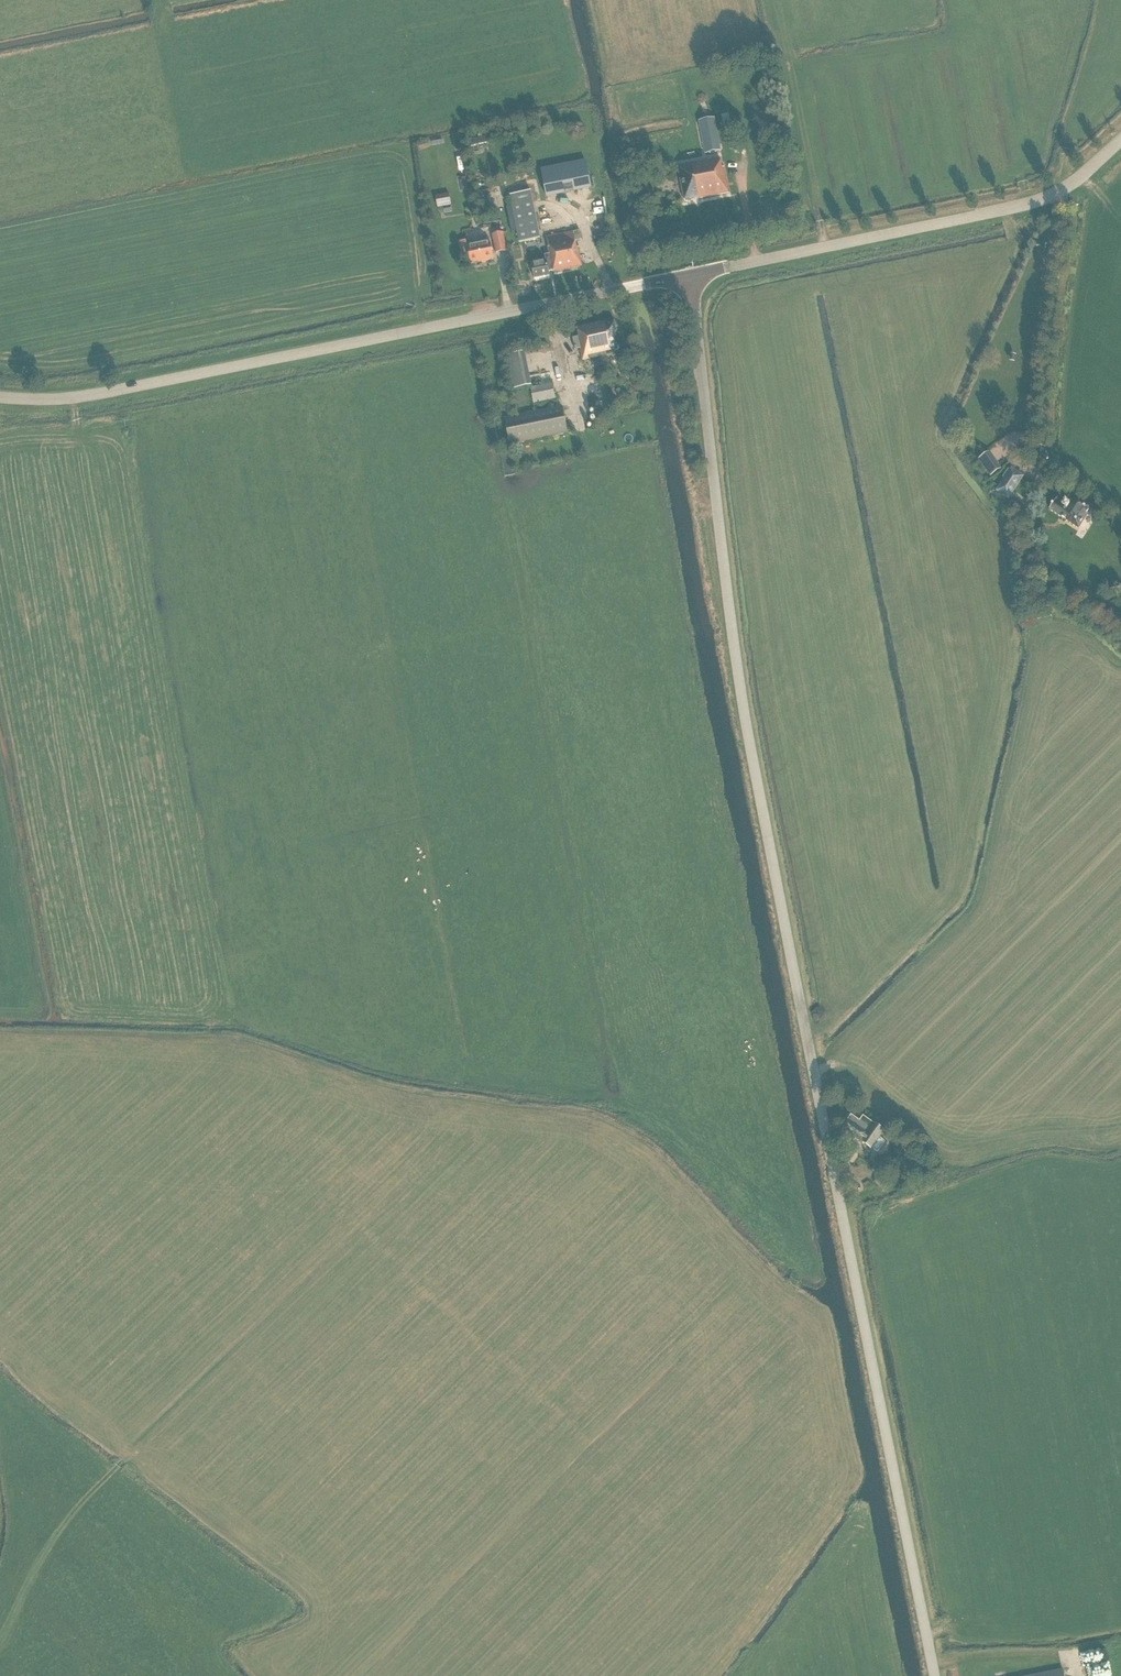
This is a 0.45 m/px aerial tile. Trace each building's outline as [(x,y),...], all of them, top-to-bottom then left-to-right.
[(729,114),(721,115),(724,130),(732,129),(729,114)] [(736,142),(733,129),(717,132),(714,118),(700,121),(703,135),(706,154),(721,151),(720,145),(736,142)] [(488,136),(470,140),(471,146),(489,142),(488,136)] [(678,166),(685,201),(729,192),(724,167),(722,167),(720,158),(707,161),(678,166)] [(588,165),(543,174),(548,200),(593,191),(588,165)] [(509,195),(518,243),(540,238),(531,191),(509,195)] [(437,207),(451,205),(449,193),(435,195),(437,207)] [(546,237),(550,254),(545,255),(546,261),(532,264),(535,279),(550,276),(549,272),(553,271),(553,272),(582,266),(578,247),(577,247),(575,241),(582,239),(580,230),(546,237)] [(492,234),(496,253),(507,251),(503,232),(492,234)] [(489,243),(488,238),(479,240),(480,245),(468,247),(466,240),(459,242),(462,256),(469,255),(471,264),(493,259),(490,243),(489,243)] [(575,349),(580,348),(583,360),(621,351),(614,319),(577,327),(579,336),(573,338),(575,349)] [(526,352),(505,356),(511,390),(532,386),(526,352)] [(632,369),(625,373),(628,380),(636,376),(632,369)] [(531,388),(534,403),(555,398),(552,383),(531,388)] [(505,418),(510,444),(567,433),(562,406),(505,418)] [(1046,451),(1036,450),(1035,461),(1046,462),(1046,459),(1047,459),(1048,458),(1049,457),(1048,456),(1046,456),(1046,451)] [(989,452),(979,459),(991,475),(1000,468),(996,463),(997,462),(989,452)] [(1006,479),(998,490),(1008,497),(1022,476),(1012,469),(1011,471),(1009,469),(1003,477),(1006,479)] [(1057,498),(1049,509),(1078,528),(1092,507),(1075,496),(1070,504),(1065,501),(1064,502),(1057,498)] [(1038,589),(1042,608),(1055,606),(1052,587),(1038,589)] [(857,1105),(853,1111),(860,1116),(865,1110),(857,1105)] [(880,1136),(884,1130),(874,1123),(863,1115),(860,1120),(851,1114),(842,1128),(862,1142),(872,1148),(872,1147),(878,1151),(885,1140),(880,1136)] [(904,1143),(899,1149),(919,1168),(925,1162),(904,1143)] [(928,1177),(934,1170),(925,1162),(919,1168),(928,1177)] [(883,1191),(888,1185),(878,1176),(873,1182),(883,1191)]
